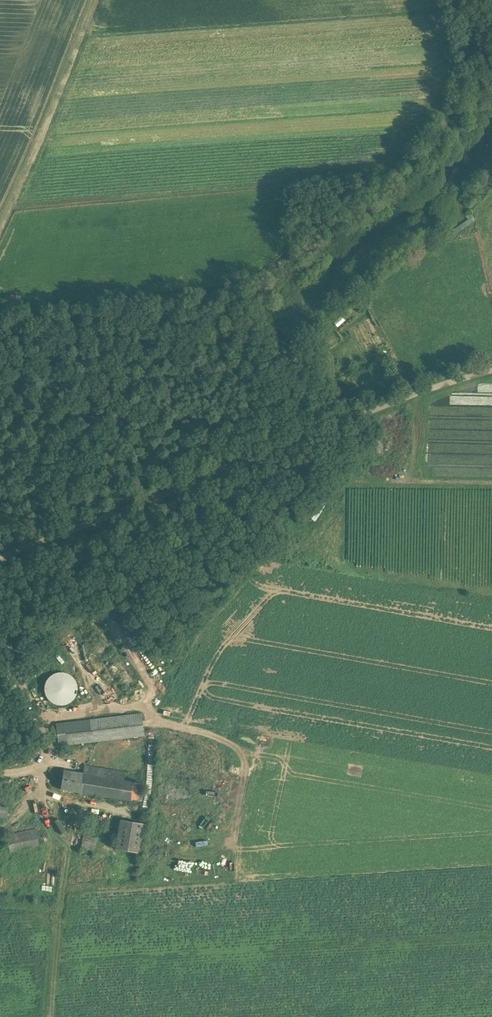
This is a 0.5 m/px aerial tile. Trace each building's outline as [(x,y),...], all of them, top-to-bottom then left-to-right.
[(57,704),(76,699),(73,689),(76,689),(72,670),(50,675),(57,704)] [(56,724),(58,745),(144,734),(141,713),(56,724)] [(21,749),(4,755),(8,767),(25,760),(21,749)] [(140,782),(124,779),(125,771),(84,765),(83,773),(63,770),(60,789),(138,801),(140,782)] [(0,795),(0,817),(6,817),(9,796),(0,795)] [(115,849),(140,853),(145,824),(120,820),(115,849)] [(7,835),(10,852),(39,846),(36,829),(7,835)] [(81,848),(92,850),(96,851),(98,838),(83,835),(81,848)]
